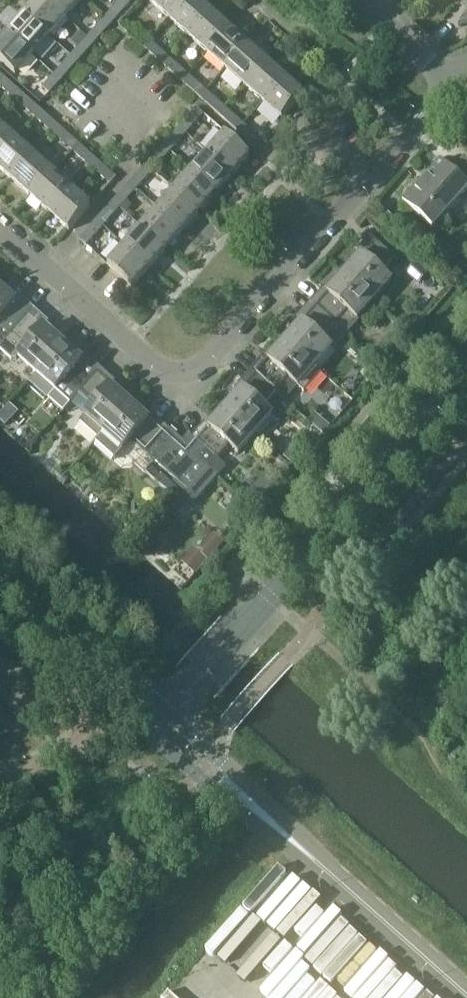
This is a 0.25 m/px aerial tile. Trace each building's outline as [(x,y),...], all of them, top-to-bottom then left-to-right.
[(46,0),(39,0),(25,15),(50,37),(66,18),(46,0)] [(66,18),(83,0),(46,0),(66,18)] [(151,1),(170,19),(187,0),(152,0),(151,1)] [(197,0),(187,0),(170,19),(189,35),(210,11),(197,0)] [(229,28),(210,11),(189,35),(207,52),(229,28)] [(50,37),(25,15),(9,34),(33,56),(50,37)] [(88,37),(95,44),(112,25),(104,18),(88,37)] [(132,23),(125,30),(144,47),(151,40),(132,23)] [(247,45),(229,28),(207,52),(226,69),(247,45)] [(9,34),(0,43),(0,61),(16,75),(33,56),(9,34)] [(83,57),(95,44),(88,37),(71,56),(78,62),(83,57)] [(169,57),(151,40),(144,47),(163,64),(169,57)] [(266,62),(247,45),(226,69),(244,86),(266,62)] [(67,75),(78,62),(71,56),(54,75),(61,81),(67,75)] [(188,73),(169,57),(163,64),(168,69),(181,81),(188,73)] [(285,78),(266,62),(244,86),(263,102),(285,78)] [(207,90),(188,73),(181,81),(197,95),(200,98),(207,90)] [(53,90),(61,81),(54,75),(37,94),(44,100),(53,90)] [(4,77),(0,81),(0,86),(17,100),(23,93),(4,77)] [(304,96),(285,78),(263,102),(282,120),(304,96)] [(225,107),(207,90),(200,98),(203,100),(219,114),(225,107)] [(42,110),(23,93),(17,100),(35,117),(42,110)] [(188,133),(205,114),(197,107),(180,126),(188,133)] [(244,124),(225,107),(219,114),(237,131),(244,124)] [(54,134),(60,127),(42,110),(35,117),(54,134)] [(16,139),(0,124),(0,157),(16,139)] [(263,141),(244,124),(237,131),(257,148),(263,141)] [(188,133),(180,126),(163,145),(171,152),(188,133)] [(74,139),(60,127),(54,134),(73,150),(79,143),(74,139)] [(251,155),(226,133),(209,152),(234,174),(251,155)] [(0,157),(0,168),(13,180),(35,155),(16,139),(0,157)] [(88,152),(79,143),(73,150),(91,167),(98,160),(88,152)] [(171,152),(163,145),(147,164),(154,171),(171,152)] [(234,174),(209,152),(192,171),(217,193),(234,174)] [(35,155),(13,180),(32,196),(53,172),(35,155)] [(111,172),(98,160),(91,167),(111,184),(117,177),(111,172)] [(459,178),(440,162),(404,203),(433,229),(466,191),(466,170),(459,178)] [(154,171),(147,164),(130,183),(138,189),(154,171)] [(217,193),(192,171),(176,190),(200,212),(217,193)] [(53,172),(32,196),(50,213),(72,189),(53,172)] [(138,189),(130,183),(114,201),(121,208),(138,189)] [(72,189),(50,213),(70,230),(91,206),(72,189)] [(200,212),(176,190),(159,208),(183,230),(200,212)] [(121,208),(114,201),(97,220),(104,227),(121,208)] [(183,230),(159,208),(142,227),(167,249),(183,230)] [(104,227),(97,220),(80,240),(87,246),(104,227)] [(142,227),(126,246),(150,268),(167,249),(142,227)] [(367,250),(345,274),(375,301),(393,282),(384,274),(397,259),(371,237),(363,246),(367,250)] [(126,246),(108,265),(133,287),(150,268),(126,246)] [(429,273),(417,262),(406,274),(419,285),(429,273)] [(320,294),(312,304),(337,327),(350,312),(359,320),(375,301),(345,274),(324,298),(320,294)] [(35,310),(25,300),(21,305),(0,287),(0,349),(35,310)] [(316,368),(345,335),(311,304),(303,313),(307,317),(286,341),(316,368)] [(35,310),(0,349),(0,350),(11,360),(21,359),(38,374),(65,344),(40,322),(44,318),(35,310)] [(321,373),(316,368),(286,341),(264,365),(260,361),(252,370),(277,393),(290,379),(304,392),(321,373)] [(79,394),(102,369),(92,360),(88,365),(65,344),(38,374),(56,390),(51,396),(65,409),(79,394)] [(111,377),(102,369),(79,394),(93,406),(79,423),(99,440),(131,404),(107,382),(111,377)] [(277,393),(252,370),(244,380),(247,384),(226,407),(257,435),(274,416),(264,407),(277,393)] [(147,454),(169,428),(160,421),(156,425),(131,404),(99,440),(96,444),(115,460),(132,441),(147,454)] [(201,428),(192,437),(208,451),(200,461),(219,478),(228,467),(219,459),(230,446),(240,454),(257,435),(226,407),(205,432),(201,428)] [(186,444),(169,428),(147,454),(199,500),(219,478),(200,461),(208,451),(192,437),(186,444)] [(198,573),(225,538),(212,528),(185,562),(198,573)] [(363,940),(333,918),(301,960),(350,996),(357,986),(357,987),(381,954),(363,940)] [(412,981),(386,961),(361,994),(360,993),(356,997),(399,997),(412,981)]
